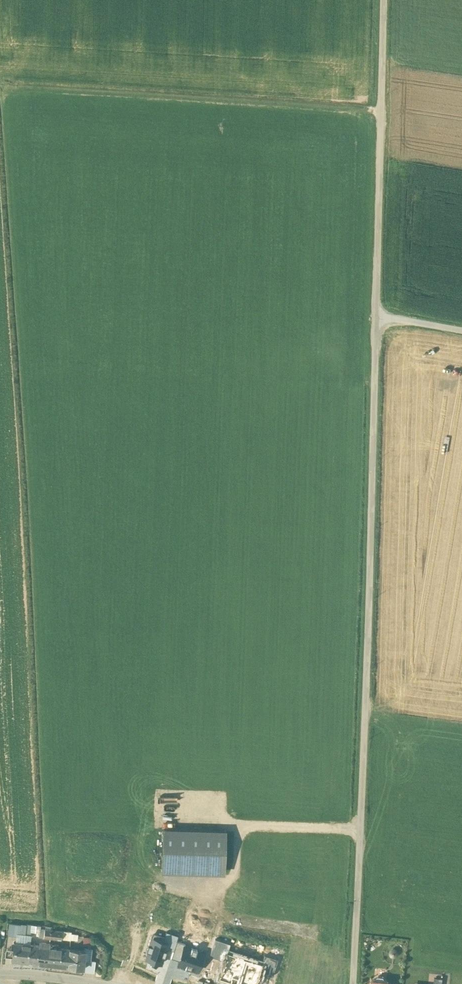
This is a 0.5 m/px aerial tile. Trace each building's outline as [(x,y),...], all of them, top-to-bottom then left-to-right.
[(226,831),(163,829),(162,869),(175,869),(175,870),(224,871),(226,831)] [(20,925),(9,924),(8,935),(19,936),(20,925)] [(40,926),(27,924),(26,926),(20,925),(19,936),(31,937),(31,931),(39,932),(40,928),(40,926)] [(52,930),(40,928),(39,932),(39,937),(51,939),(52,930)] [(63,931),(52,930),(51,939),(62,940),(62,937),(63,931)] [(30,944),(14,942),(12,960),(28,962),(30,944)] [(41,945),(30,944),(28,962),(48,964),(50,944),(41,942),(41,945)] [(69,949),(58,948),(59,945),(50,944),(48,964),(68,966),(69,949)] [(85,951),(69,949),(68,966),(83,968),(84,960),(85,951)] [(95,961),(84,960),(83,968),(83,971),(94,973),(95,961)] [(383,976),(378,976),(374,979),(374,980),(372,980),(371,983),(391,983),(388,983),(388,982),(387,982),(387,981),(383,976)]
